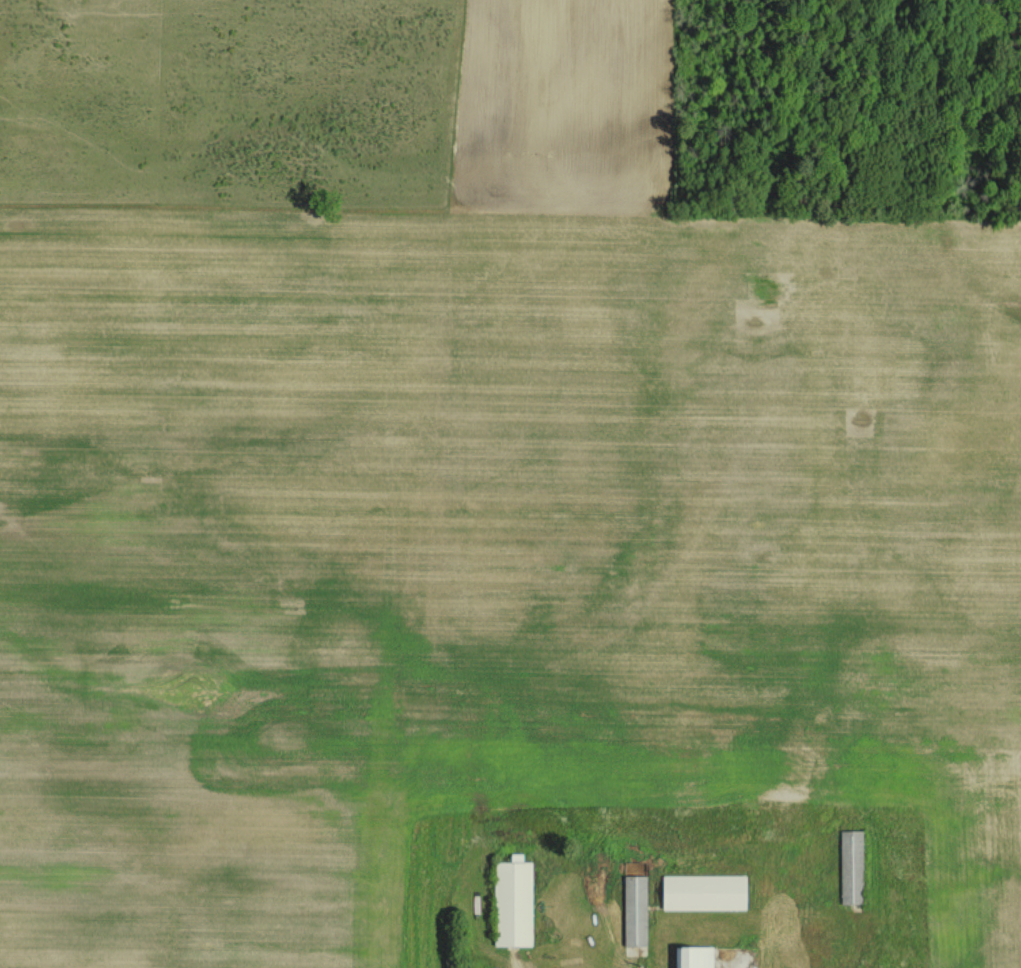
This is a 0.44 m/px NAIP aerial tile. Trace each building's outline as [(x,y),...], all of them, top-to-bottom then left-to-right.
[(839,831),(841,904),(863,903),(861,831),(839,831)] [(494,945),(531,945),(531,861),(521,861),(521,853),(512,853),(512,861),(494,861),(494,945)] [(645,874),(623,875),(624,946),(646,946),(645,874)] [(662,909),(745,908),(744,874),(661,875),(662,909)] [(675,945),(674,967),(712,967),(712,946),(675,945)]
